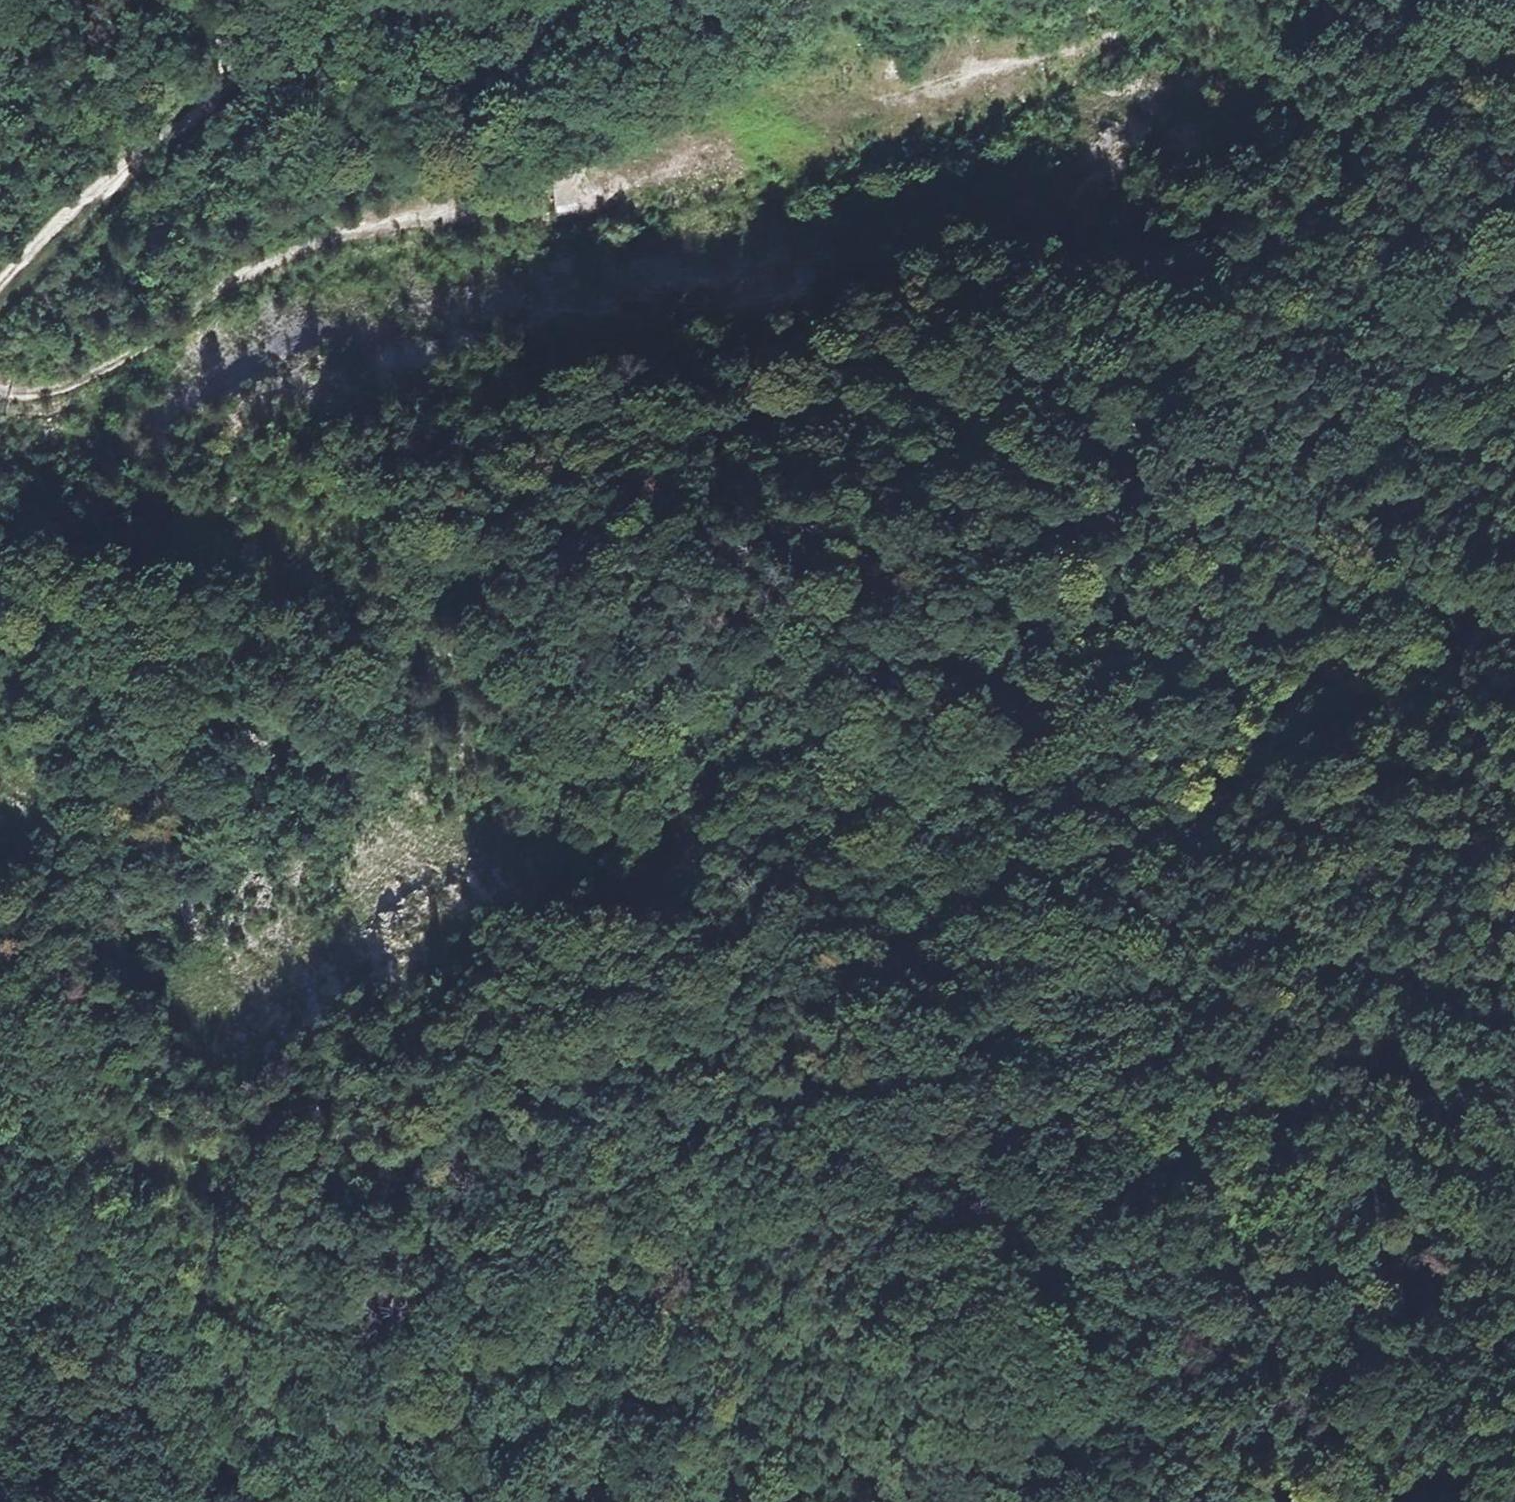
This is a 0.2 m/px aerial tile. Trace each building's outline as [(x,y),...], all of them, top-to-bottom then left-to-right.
[(580,182),(550,186),(553,216),(584,215),(580,182)]
